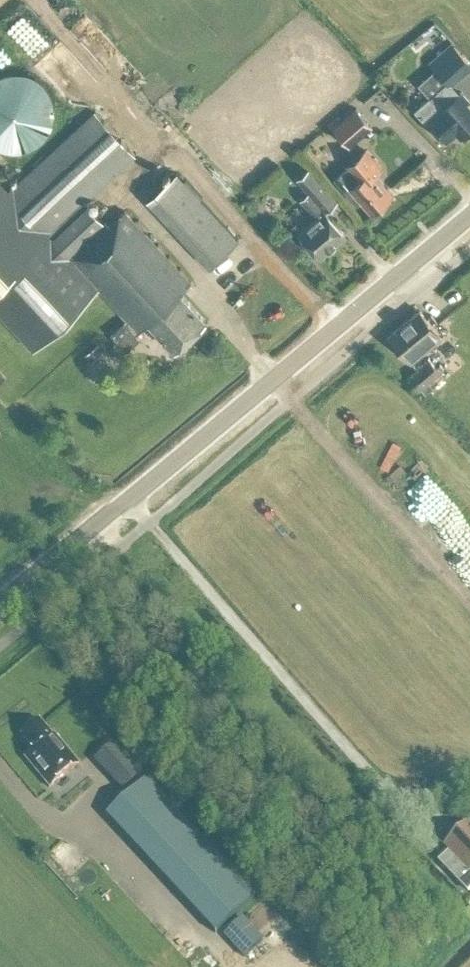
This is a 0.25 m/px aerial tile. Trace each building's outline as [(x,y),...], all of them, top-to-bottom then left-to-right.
[(451,86),(469,69),(469,61),(457,46),(434,67),(435,68),(417,83),(429,97),(440,87),(444,83),(450,85),(451,86)] [(34,145),(47,134),(53,120),(54,103),(46,85),(31,74),(15,71),(0,74),(0,146),(15,150),(34,145)] [(450,85),(444,83),(440,87),(429,97),(416,109),(426,121),(427,120),(447,142),(456,133),(459,136),(469,127),(469,108),(466,103),(469,100),(461,90),(457,93),(451,86),(450,85)] [(349,145),(372,125),(356,107),(333,127),(349,145)] [(95,110),(9,190),(0,180),(0,314),(32,348),(97,287),(126,319),(112,333),(127,349),(139,337),(136,334),(149,321),(175,348),(206,319),(180,292),(192,281),(125,209),(109,223),(106,219),(104,221),(85,201),(136,154),(95,110)] [(372,211),(391,194),(374,174),(381,167),(365,150),(334,177),(357,204),(362,199),(372,211)] [(320,256),(345,234),(326,211),(339,199),(310,167),(297,178),(309,191),(301,199),(316,216),(299,231),(320,256)] [(210,266),(240,238),(180,174),(149,201),(210,266)] [(280,198),(269,196),(267,209),(278,211),(280,198)] [(411,363),(441,338),(438,334),(439,333),(419,309),(388,335),(411,363)] [(103,349),(98,343),(85,354),(91,361),(103,349)] [(429,357),(408,375),(418,388),(420,386),(425,392),(433,385),(428,380),(444,367),(440,362),(436,366),(429,357)] [(50,789),(79,766),(63,746),(61,748),(40,722),(22,737),(35,752),(26,760),(50,789)] [(103,810),(206,935),(248,900),(145,775),(103,810)] [(437,863),(468,895),(469,893),(469,826),(446,849),(449,852),(437,863)] [(243,919),(223,938),(243,959),(263,941),(243,919)]
